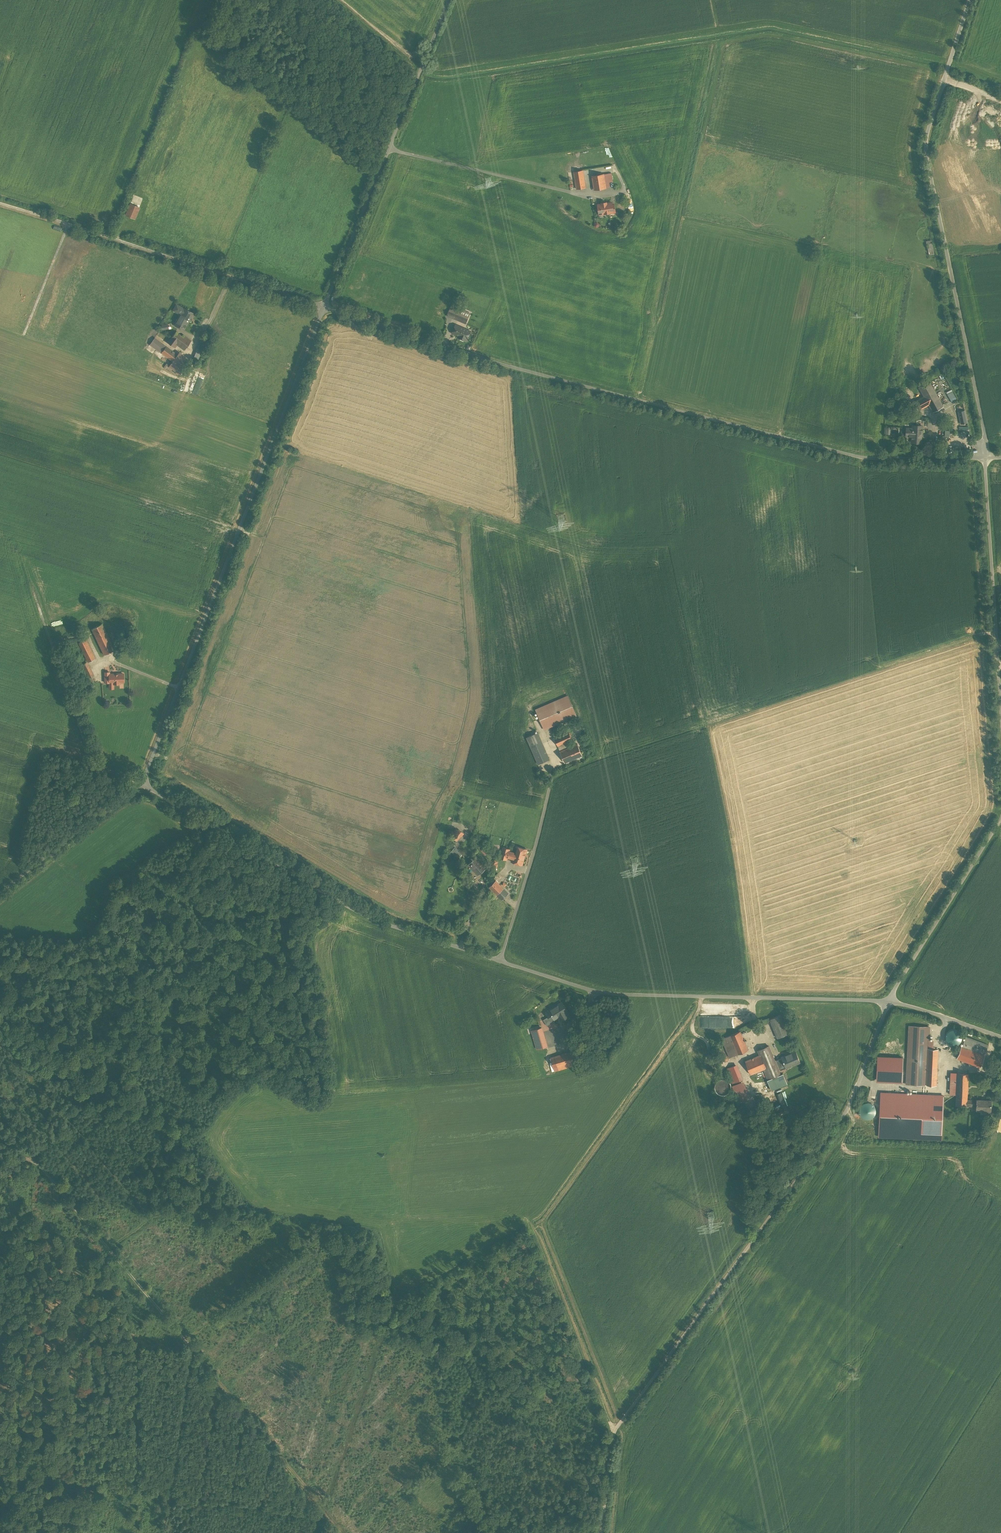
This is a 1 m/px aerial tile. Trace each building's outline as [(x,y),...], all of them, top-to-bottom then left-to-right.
[(582,171),(572,173),(574,189),(584,187),(582,171)] [(611,173),(591,176),(593,190),(609,188),(609,183),(612,182),(611,173)] [(611,203),(607,203),(607,202),(606,202),(602,203),(601,203),(601,204),(602,204),(598,205),(599,214),(599,215),(600,214),(604,214),(605,215),(611,214),(611,212),(615,212),(615,211),(614,205),(614,204),(614,205),(612,205),(612,203),(612,202),(611,202),(611,203)] [(140,208),(131,204),(126,215),(128,216),(135,219),(140,208)] [(931,240),(924,241),(928,255),(934,254),(931,240)] [(193,313),(176,304),(173,310),(183,316),(177,326),(183,330),(193,313)] [(462,309),(452,305),(448,316),(466,324),(470,315),(461,311),(462,309)] [(456,325),(452,333),(459,336),(458,337),(463,339),(466,341),(466,340),(467,341),(469,335),(467,334),(468,330),(456,325)] [(182,336),(176,331),(167,342),(174,347),(176,344),(184,350),(192,340),(183,334),(182,336)] [(177,352),(155,334),(148,342),(172,361),(174,358),(183,365),(189,357),(179,349),(177,352)] [(207,338),(201,336),(193,355),(199,358),(207,338)] [(198,378),(194,394),(199,395),(204,380),(198,378)] [(930,383),(918,389),(923,400),(916,403),(920,412),(930,407),(933,413),(942,409),(930,383)] [(945,392),(950,402),(956,399),(950,389),(945,392)] [(965,412),(957,413),(959,425),(968,423),(965,412)] [(922,426),(913,425),(912,428),(906,428),(906,436),(912,436),(912,442),(921,443),(922,429),(922,426)] [(102,621),(91,626),(104,652),(115,647),(102,621)] [(86,636),(77,640),(87,659),(95,655),(86,636)] [(109,674),(109,682),(113,682),(113,684),(120,683),(120,682),(124,682),(123,674),(109,674)] [(566,696),(534,710),(543,731),(575,717),(566,696)] [(539,730),(528,734),(539,762),(550,757),(539,730)] [(565,762),(573,759),(568,747),(566,743),(573,740),(570,732),(555,739),(565,762)] [(568,747),(573,759),(582,755),(578,744),(568,747)] [(463,836),(457,830),(450,838),(456,843),(463,836)] [(462,853),(454,847),(450,853),(458,859),(462,853)] [(508,856),(509,851),(510,849),(503,847),(500,858),(507,860),(508,856)] [(515,853),(509,851),(508,856),(513,858),(512,861),(522,864),(527,849),(518,847),(516,854),(515,854),(515,853)] [(487,867),(477,857),(468,865),(478,875),(487,867)] [(508,894),(495,881),(487,888),(500,901),(508,894)] [(562,1002),(547,1012),(549,1016),(552,1020),(561,1015),(563,1018),(569,1015),(566,1011),(567,1011),(562,1002)] [(782,1012),(770,1017),(778,1036),(790,1031),(782,1012)] [(552,1020),(549,1016),(543,1019),(547,1025),(553,1022),(552,1020)] [(929,1027),(907,1026),(904,1084),(935,1086),(937,1050),(932,1050),(932,1041),(928,1041),(929,1027)] [(541,1028),(530,1031),(535,1050),(546,1047),(541,1028)] [(726,1034),(722,1036),(729,1054),(748,1047),(741,1029),(726,1034)] [(958,1032),(956,1030),(953,1030),(951,1031),(948,1032),(947,1034),(946,1037),(946,1040),(947,1042),(949,1044),(952,1045),(954,1046),(957,1045),(959,1043),(961,1041),(962,1039),(961,1036),(960,1033),(958,1032)] [(988,1047),(964,1038),(956,1059),(980,1069),(988,1047)] [(759,1053),(745,1058),(752,1073),(764,1069),(773,1089),(788,1082),(784,1071),(782,1071),(781,1068),(786,1066),(782,1056),(777,1059),(770,1043),(758,1048),(759,1053)] [(804,1061),(798,1047),(781,1054),(782,1056),(786,1066),(787,1068),(804,1061)] [(572,1050),(548,1056),(552,1072),(576,1066),(572,1050)] [(737,1062),(726,1066),(732,1080),(743,1076),(737,1062)] [(970,1074),(944,1072),(943,1092),(956,1093),(956,1107),(977,1108),(977,1100),(968,1100),(970,1074)] [(715,1079),(713,1093),(726,1095),(728,1081),(715,1079)] [(731,1085),(738,1103),(748,1099),(741,1081),(731,1085)] [(939,1093),(912,1092),(911,1113),(938,1115),(939,1093)] [(992,1113),(993,1101),(977,1100),(977,1108),(976,1112),(992,1113)] [(872,1118),(872,1103),(858,1103),(858,1118),(872,1118)]
